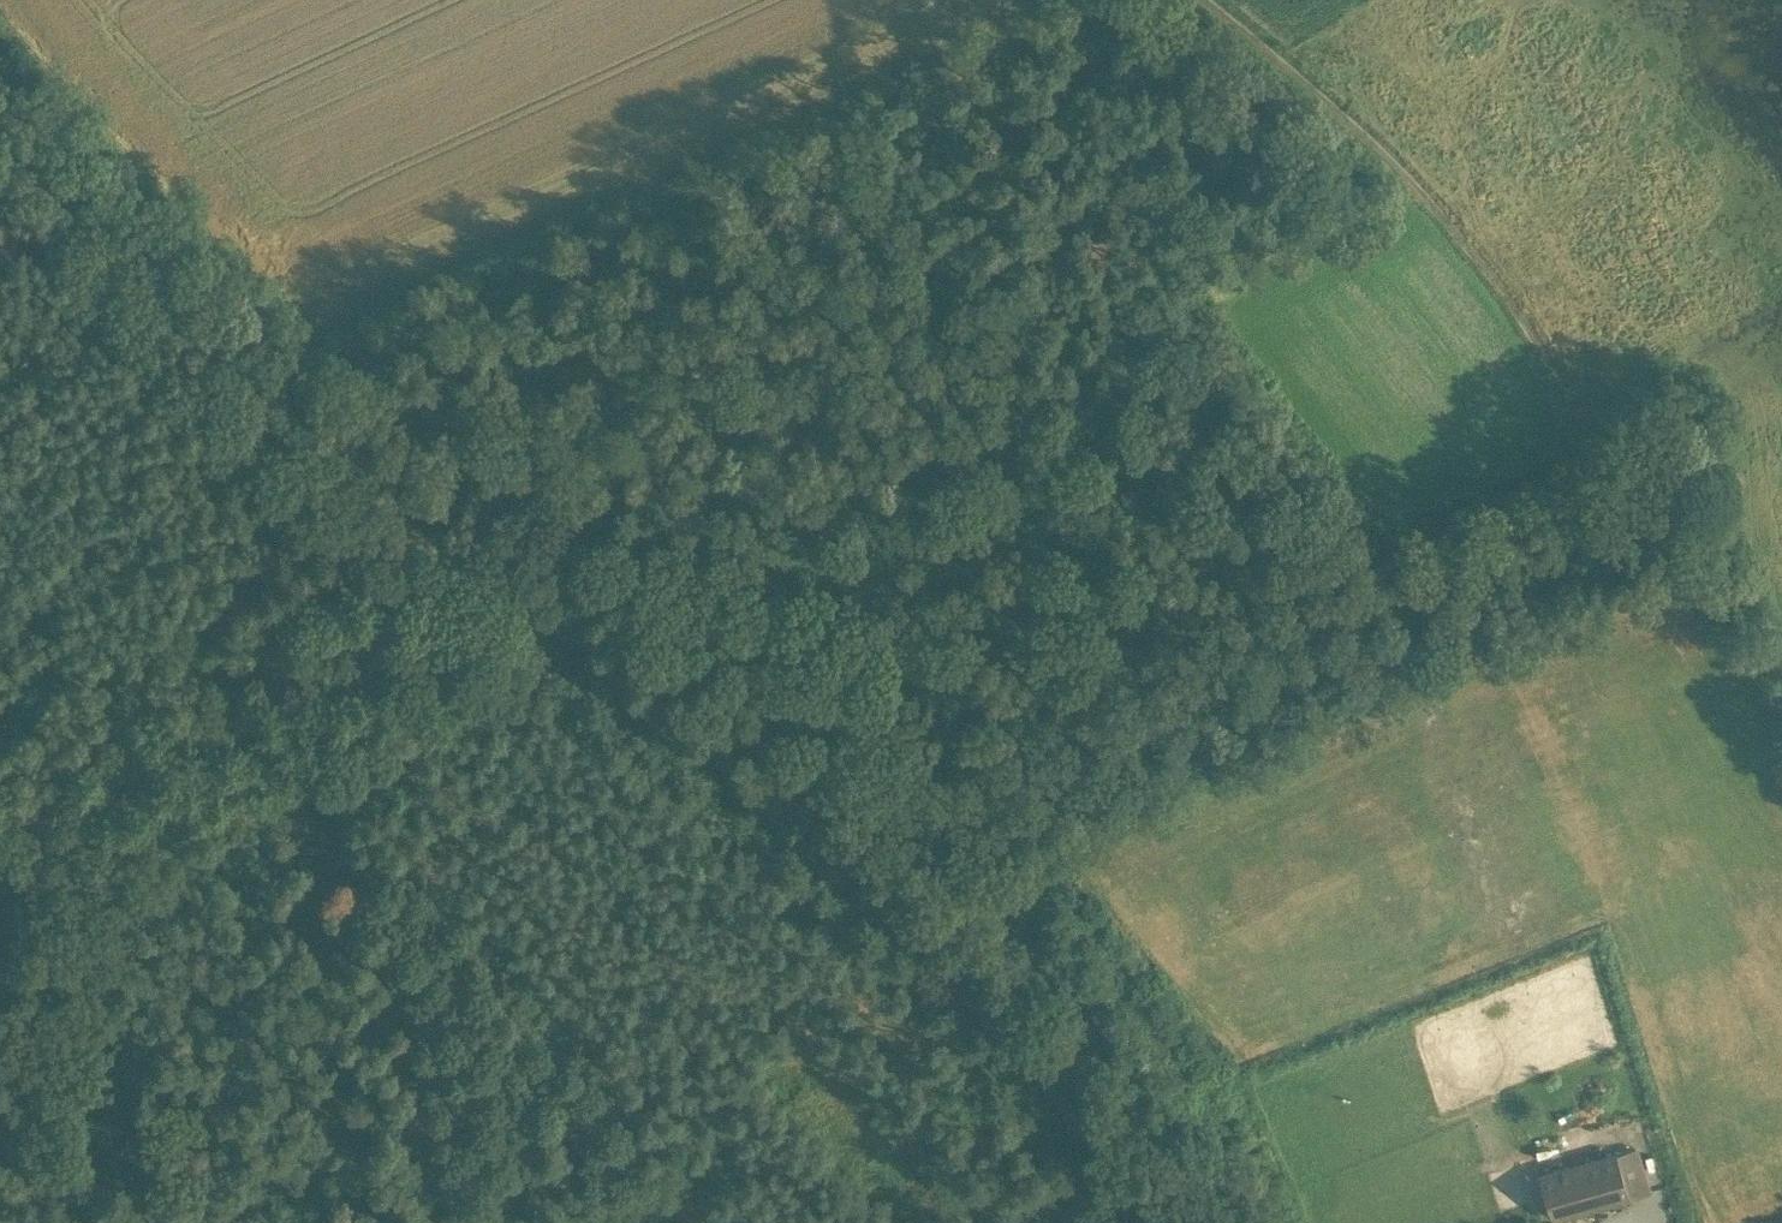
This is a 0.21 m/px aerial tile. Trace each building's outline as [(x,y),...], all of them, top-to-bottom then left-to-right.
[(1649,1189),(1636,1146),(1617,1152),(1616,1149),(1539,1170),(1553,1216),(1649,1189)] [(1015,1222),(1042,1222),(1043,1222),(1036,1211),(1036,1210),(1015,1222)]
